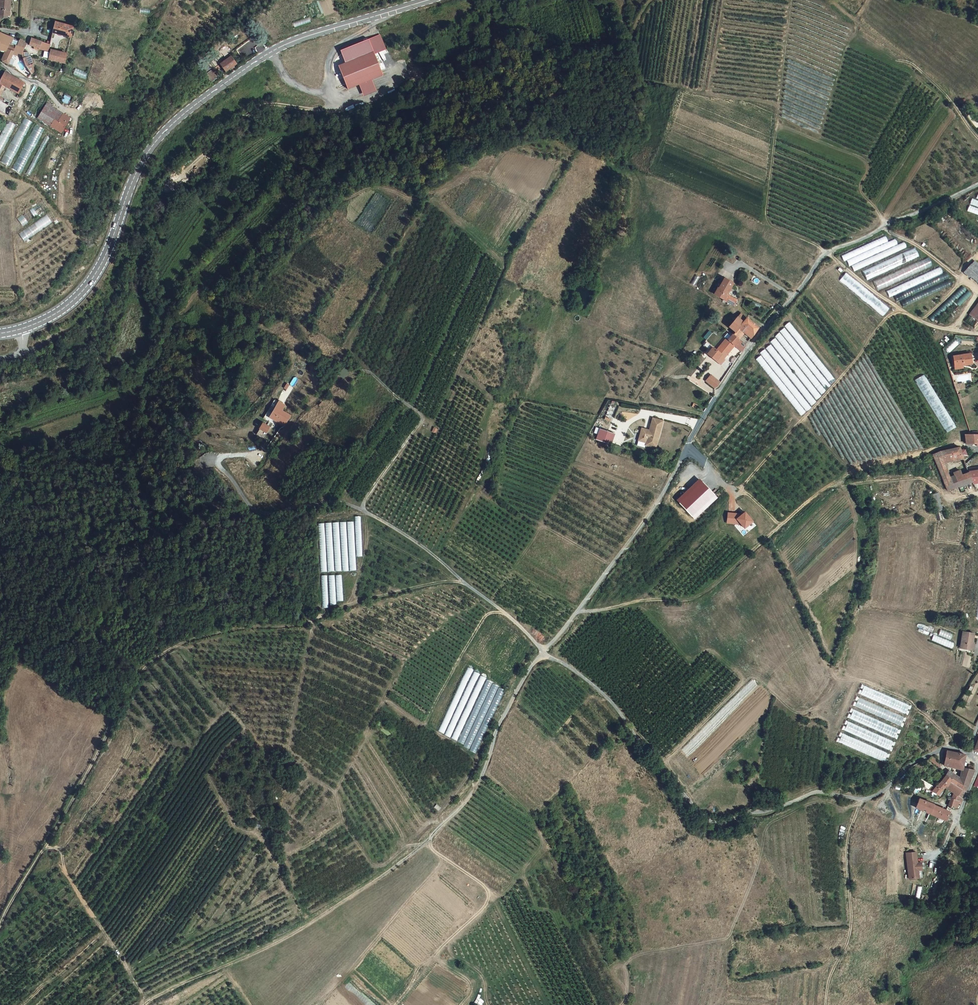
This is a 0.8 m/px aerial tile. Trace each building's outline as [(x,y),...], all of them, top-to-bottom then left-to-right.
[(10,0),(0,0),(0,13),(7,13),(7,6),(9,6),(10,0)] [(293,22),(295,27),(311,21),(309,16),(293,22)] [(71,37),(74,25),(55,20),(53,29),(58,31),(57,34),(71,37)] [(8,64),(12,54),(17,45),(19,39),(0,32),(0,51),(2,48),(5,50),(1,59),(3,60),(2,61),(8,64)] [(21,37),(19,39),(17,45),(23,48),(26,42),(24,41),(25,39),(21,37)] [(32,37),(30,44),(40,48),(42,41),(32,37)] [(261,38),(261,37),(256,41),(261,48),(266,45),(261,38)] [(40,48),(48,51),(50,44),(46,43),(42,41),(40,48)] [(23,48),(17,45),(12,54),(14,55),(16,52),(20,53),(21,53),(22,51),(23,48)] [(21,53),(20,53),(23,56),(25,61),(26,63),(31,72),(34,70),(35,63),(34,62),(37,61),(34,56),(31,57),(27,50),(22,51),(21,53)] [(48,60),(56,61),(59,51),(50,50),(50,52),(48,60)] [(56,61),(64,63),(62,71),(64,63),(67,53),(59,51),(56,61)] [(337,66),(346,89),(358,84),(370,80),(381,75),(372,52),(337,66)] [(231,56),(220,63),(222,66),(225,70),(236,63),(231,56)] [(22,65),(19,62),(14,68),(22,73),(24,69),(26,67),(26,64),(26,63),(25,61),(22,65)] [(31,72),(26,63),(26,64),(26,67),(24,69),(22,73),(26,76),(27,76),(29,75),(29,76),(30,77),(31,77),(32,75),(32,74),(31,72)] [(220,63),(210,70),(213,72),(222,66),(220,63)] [(210,70),(204,74),(211,81),(217,77),(213,72),(210,70)] [(0,77),(0,84),(1,85),(8,88),(15,78),(14,77),(3,71),(0,77)] [(17,93),(23,82),(15,78),(8,88),(17,93)] [(370,80),(358,84),(362,95),(374,91),(370,80)] [(65,95),(62,101),(69,104),(71,97),(65,95)] [(0,99),(0,110),(6,114),(11,106),(6,103),(7,101),(2,98),(1,100),(0,99)] [(59,132),(66,121),(49,110),(51,107),(45,103),(36,118),(59,132)] [(66,121),(67,118),(51,107),(49,110),(66,121)] [(11,166),(32,121),(24,117),(2,163),(11,166)] [(0,136),(0,157),(14,123),(7,120),(0,136)] [(21,172),(45,129),(37,124),(13,168),(21,172)] [(970,204),(977,208),(977,200),(972,198),(970,204)] [(43,202),(17,217),(22,225),(48,210),(43,202)] [(967,211),(977,215),(977,208),(970,205),(967,211)] [(47,214),(19,233),(25,241),(53,222),(47,214)] [(885,236),(842,256),(844,261),(888,241),(885,236)] [(846,261),(849,267),(898,245),(895,238),(846,261)] [(851,266),(854,272),(907,247),(904,242),(851,266)] [(919,256),(915,247),(863,272),(867,280),(919,256)] [(929,257),(874,282),(878,290),(932,265),(929,257)] [(976,279),(977,278),(977,269),(971,263),(965,270),(976,279)] [(939,267),(887,291),(889,297),(942,273),(939,267)] [(947,272),(894,296),(897,301),(950,277),(947,272)] [(883,316),(889,309),(845,273),(839,280),(883,316)] [(721,277),(719,281),(713,293),(719,296),(722,291),(725,293),(731,282),(721,277)] [(710,291),(713,293),(719,281),(716,279),(710,291)] [(952,284),(949,279),(901,301),(903,307),(952,284)] [(962,286),(928,318),(932,321),(966,289),(962,286)] [(968,290),(955,302),(959,306),(972,293),(968,290)] [(736,299),(725,293),(722,291),(719,296),(719,297),(732,304),(736,299)] [(970,315),(977,320),(977,302),(970,315)] [(753,334),(758,327),(747,318),(744,321),(738,316),(730,326),(735,330),(738,328),(742,331),(745,328),(751,333),(753,335),(753,334)] [(831,384),(836,381),(789,323),(785,326),(831,384)] [(733,334),(737,337),(742,331),(738,328),(735,330),(733,334)] [(745,328),(742,331),(749,336),(751,333),(745,328)] [(826,389),(831,385),(784,328),(780,331),(826,389)] [(775,337),(822,394),(826,390),(780,333),(775,337)] [(741,352),(746,345),(737,337),(733,334),(730,337),(727,334),(724,338),(726,339),(716,350),(714,349),(708,356),(721,366),(725,361),(724,360),(728,355),(735,346),(741,352)] [(770,342),(816,400),(821,396),(775,338),(770,342)] [(945,349),(949,353),(960,343),(956,339),(945,349)] [(766,348),(812,406),(817,402),(771,344),(766,348)] [(760,353),(807,411),(811,407),(765,349),(760,353)] [(954,355),(955,363),(963,363),(973,362),(972,353),(954,355)] [(756,359),(801,416),(806,412),(761,355),(756,359)] [(337,374),(342,379),(350,372),(345,366),(337,374)] [(948,432),(956,427),(923,375),(915,380),(948,432)] [(717,392),(722,384),(711,376),(706,383),(717,392)] [(272,396),(284,382),(280,379),(268,394),(272,396)] [(965,389),(963,381),(953,384),(955,391),(965,389)] [(14,401),(12,387),(0,389),(0,403),(14,401)] [(285,425),(291,414),(274,405),(268,415),(273,418),(275,415),(279,417),(278,421),(285,425)] [(649,437),(648,440),(656,443),(657,437),(659,437),(659,435),(661,435),(665,419),(655,416),(651,428),(644,426),(641,434),(649,437)] [(269,425),(265,422),(261,428),(264,429),(266,430),(267,428),(269,425)] [(601,426),(598,437),(613,442),(617,431),(601,426)] [(965,434),(966,443),(977,443),(977,446),(977,435),(965,434)] [(658,446),(661,435),(659,435),(659,437),(657,437),(656,443),(648,440),(647,443),(658,446)] [(939,451),(943,462),(946,461),(945,459),(959,456),(960,458),(963,458),(960,447),(939,451)] [(939,451),(932,454),(947,489),(953,487),(949,477),(943,462),(939,451)] [(968,470),(967,471),(967,472),(961,474),(959,469),(953,472),(954,475),(958,485),(960,485),(961,484),(972,481),(969,473),(968,470)] [(969,473),(972,481),(972,482),(977,482),(977,471),(969,473)] [(949,477),(953,487),(958,485),(954,475),(949,477)] [(699,478),(677,500),(695,519),(718,498),(699,478)] [(936,510),(942,508),(937,493),(931,495),(936,510)] [(744,529),(753,521),(745,511),(741,514),(727,512),(726,524),(741,525),(744,529)] [(362,556),(361,516),(354,516),(354,521),(318,523),(320,572),(356,571),(355,556),(362,556)] [(343,601),(341,575),(320,576),(322,608),(329,607),(329,605),(336,605),(336,601),(343,601)] [(950,641),(952,634),(940,629),(938,636),(934,634),(932,640),(952,648),(954,642),(950,641)] [(969,632),(958,631),(955,648),(968,650),(970,637),(968,637),(969,632)] [(906,713),(909,705),(864,686),(860,694),(906,713)] [(904,717),(859,698),(855,706),(900,726),(904,717)] [(896,739),(900,730),(851,708),(847,717),(896,739)] [(891,751),(895,742),(846,720),(842,729),(891,751)] [(886,763),(889,754),(841,732),(837,742),(886,763)] [(964,753),(945,749),(942,763),(961,766),(964,753)] [(930,756),(927,758),(936,764),(937,762),(934,760),(935,758),(930,756)] [(935,779),(942,771),(939,770),(941,767),(939,766),(930,776),(935,779)] [(972,767),(961,766),(959,773),(969,777),(972,767)] [(961,797),(969,777),(959,773),(948,768),(947,770),(946,773),(950,775),(948,779),(959,787),(956,794),(961,797)] [(962,798),(961,797),(956,794),(959,787),(948,779),(950,775),(946,773),(944,772),(932,789),(936,794),(939,794),(942,787),(944,784),(949,787),(948,790),(952,793),(949,797),(958,801),(960,802),(962,798)] [(949,811),(919,797),(916,807),(927,813),(945,820),(949,811)] [(958,801),(949,797),(947,804),(956,807),(958,801)] [(916,852),(906,853),(909,879),(918,877),(917,863),(916,852)]
